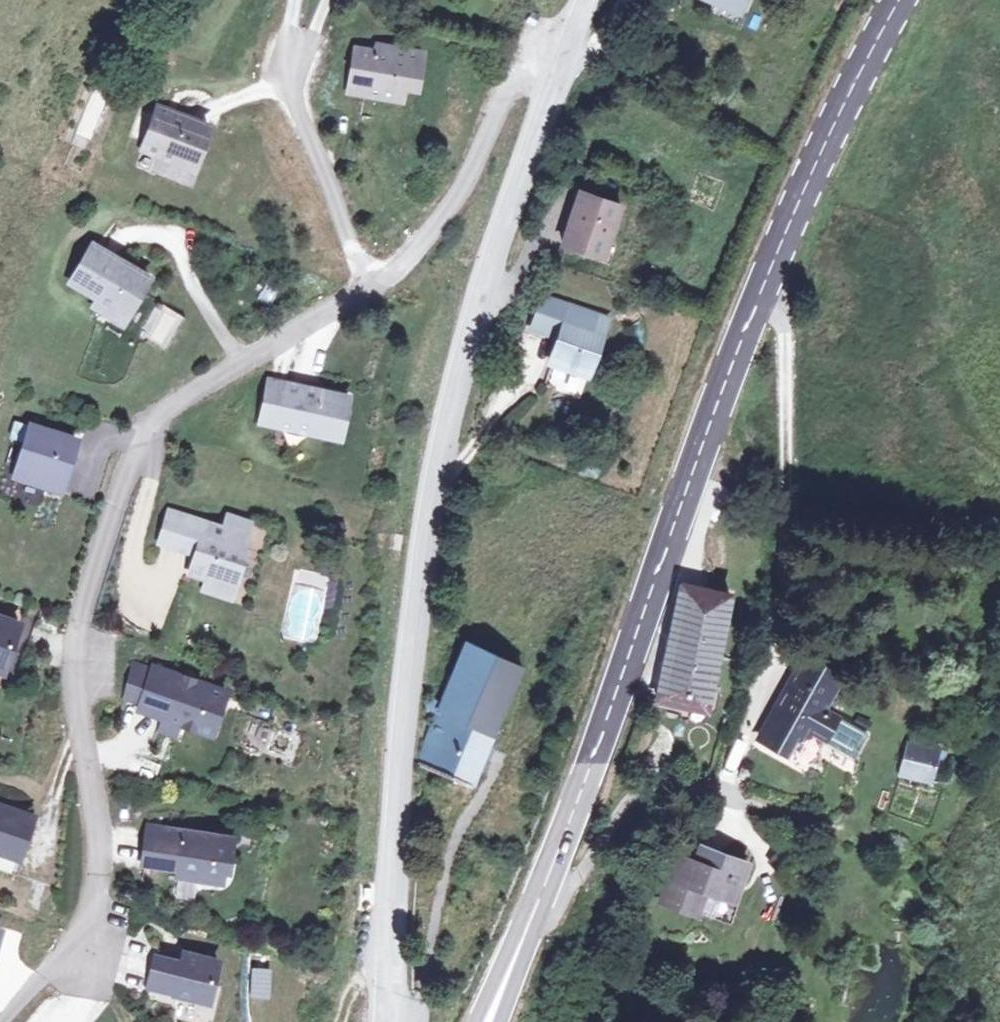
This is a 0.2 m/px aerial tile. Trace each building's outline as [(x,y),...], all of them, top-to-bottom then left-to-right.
[(707,10),(736,25),(743,10),(737,7),(740,0),(712,0),(707,10)] [(361,49),(352,91),(403,101),(407,82),(419,86),(427,52),(393,45),(389,55),(361,49)] [(67,135),(93,145),(112,95),(87,85),(67,135)] [(158,101),(137,165),(197,185),(219,121),(158,101)] [(604,185),(584,241),(622,256),(643,199),(604,185)] [(158,278),(95,241),(70,285),(96,300),(89,311),(126,332),(158,278)] [(587,307),(560,296),(550,320),(577,331),(565,358),(565,360),(601,375),(601,373),(622,322),(587,307)] [(168,352),(187,317),(157,301),(138,337),(168,352)] [(286,369),(271,365),(259,406),(274,410),(286,369)] [(347,386),(286,369),(274,410),(324,424),(329,404),(341,407),(347,386)] [(341,407),(329,404),(324,424),(335,428),(341,407)] [(79,443),(35,426),(17,474),(55,489),(66,462),(71,464),(79,443)] [(261,538),(187,511),(177,540),(213,553),(206,573),(223,579),(230,594),(248,585),(260,553),(257,551),(261,538)] [(392,519),(381,516),(378,531),(389,534),(392,519)] [(319,642),(324,573),(294,571),(289,640),(319,642)] [(707,701),(734,594),(688,585),(661,693),(707,701)] [(0,617),(0,670),(13,673),(28,626),(0,617)] [(442,700),(421,747),(476,774),(526,658),(469,633),(448,684),(430,677),(424,691),(442,700)] [(231,690),(159,665),(145,707),(217,731),(231,690)] [(830,734),(838,717),(822,708),(833,684),(801,665),(764,737),(795,751),(802,736),(830,734)] [(864,729),(838,717),(830,734),(856,746),(864,729)] [(936,750),(909,744),(903,772),(931,775),(936,750)] [(0,804),(0,849),(25,857),(39,817),(0,804)] [(246,842),(163,832),(159,866),(194,871),(193,879),(236,885),(239,864),(243,864),(246,842)] [(740,908),(758,853),(717,836),(710,852),(691,846),(676,892),(714,906),(716,902),(740,908)] [(195,966),(168,960),(162,989),(189,995),(188,996),(221,1003),(230,964),(197,956),(195,966)]
